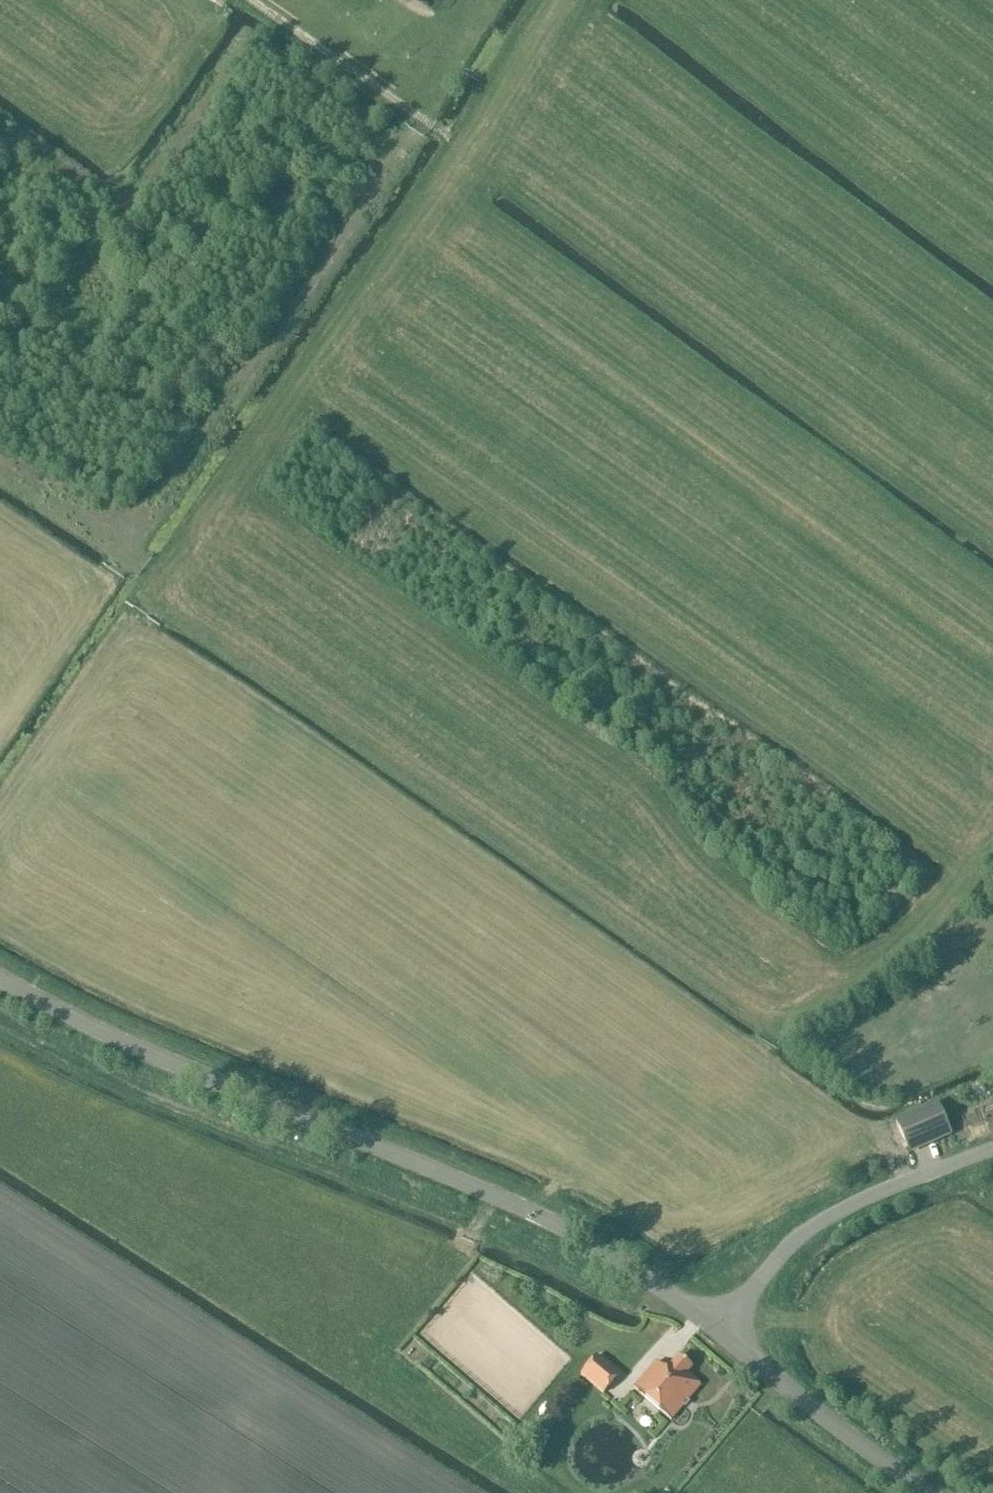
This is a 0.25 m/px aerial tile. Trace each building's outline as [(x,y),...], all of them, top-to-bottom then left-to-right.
[(952,1136),(938,1103),(894,1121),(909,1155),(952,1136)] [(658,1342),(664,1351),(679,1340),(673,1331),(658,1342)] [(618,1375),(596,1357),(581,1374),(603,1393),(618,1375)] [(687,1373),(692,1367),(678,1357),(666,1371),(656,1363),(635,1388),(672,1419),(701,1385),(687,1373)]
